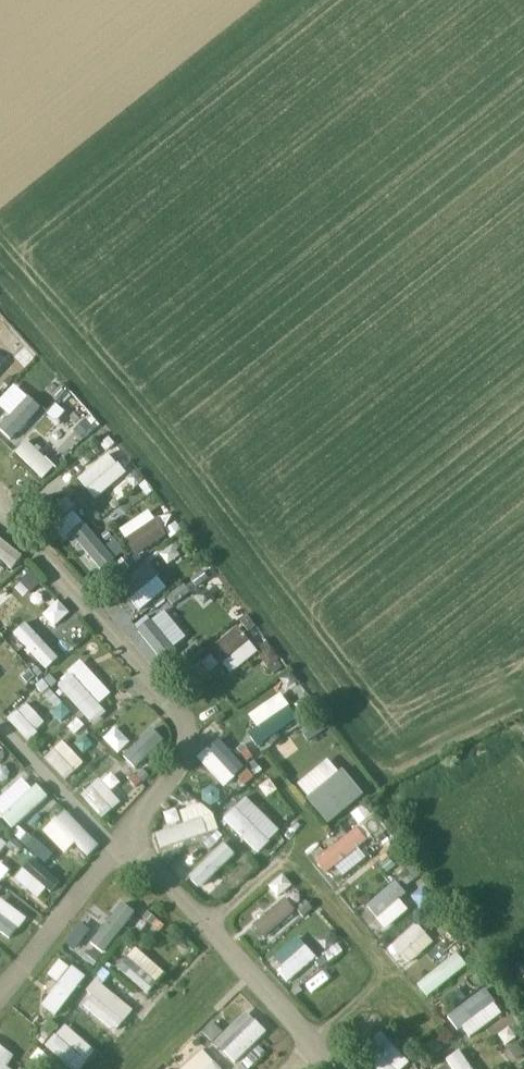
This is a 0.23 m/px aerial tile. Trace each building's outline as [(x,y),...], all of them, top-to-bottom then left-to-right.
[(4,394),(18,378),(2,364),(0,366),(0,390),(4,394)] [(52,405),(62,393),(33,366),(22,378),(52,405)] [(69,413),(80,403),(69,391),(58,401),(69,413)] [(47,415),(35,425),(44,434),(55,424),(47,415)] [(58,422),(47,434),(59,445),(70,433),(58,422)] [(44,479),(57,466),(28,439),(16,452),(44,479)] [(79,479),(97,499),(128,472),(110,451),(79,479)] [(151,508),(119,528),(136,556),(168,536),(151,508)] [(24,554),(0,536),(0,559),(13,569),(24,554)] [(137,609),(173,580),(161,564),(124,594),(137,609)] [(37,616),(16,593),(0,607),(0,612),(18,632),(37,616)] [(59,599),(44,613),(55,626),(71,612),(59,599)] [(198,629),(203,635),(229,613),(224,607),(198,629)] [(165,624),(143,651),(158,662),(179,635),(165,624)] [(231,674),(260,648),(238,624),(210,651),(231,674)] [(25,647),(46,670),(65,653),(43,630),(25,647)] [(80,659),(55,686),(96,723),(110,708),(103,702),(114,690),(80,659)] [(261,742),(298,717),(282,692),(244,716),(261,742)] [(8,719),(28,740),(47,722),(27,701),(8,719)] [(138,769),(166,739),(151,725),(123,755),(138,769)] [(119,731),(108,741),(118,752),(129,742),(119,731)] [(67,780),(88,759),(66,736),(45,757),(67,780)] [(219,738),(197,757),(224,788),(246,769),(219,738)] [(332,755),(297,784),(330,823),(364,794),(332,755)] [(99,777),(81,794),(104,818),(122,801),(99,777)] [(27,778),(5,791),(11,802),(34,789),(27,778)] [(14,829),(49,796),(38,784),(2,817),(14,829)] [(162,849),(218,829),(208,801),(182,811),(186,822),(156,833),(162,849)] [(43,830),(65,853),(76,843),(88,856),(100,844),(66,808),(43,830)] [(163,814),(167,827),(183,822),(179,809),(163,814)] [(334,883),(368,857),(360,846),(370,839),(359,826),(316,859),(334,883)] [(209,896),(243,864),(223,843),(189,875),(209,896)] [(33,857),(14,878),(40,900),(59,879),(33,857)] [(11,866),(0,859),(0,877),(3,879),(11,866)] [(413,905),(392,882),(366,906),(387,929),(413,905)] [(10,942),(28,916),(1,897),(0,899),(0,936),(10,942)] [(255,926),(264,936),(295,908),(285,897),(255,926)] [(79,940),(100,958),(124,931),(103,912),(79,940)] [(405,968),(435,941),(416,921),(386,948),(405,968)] [(447,929),(433,940),(441,950),(455,939),(447,929)] [(298,934),(276,955),(285,966),(279,972),(289,984),(319,957),(298,934)] [(136,946),(118,968),(147,993),(166,972),(136,946)] [(459,952),(416,980),(426,995),(469,966),(459,952)] [(59,982),(71,966),(61,959),(49,976),(59,982)] [(72,965),(44,1007),(59,1017),(87,975),(72,965)] [(93,996),(84,1006),(116,1032),(135,1009),(97,978),(87,991),(93,996)] [(468,1039),(504,1012),(486,987),(449,1014),(468,1039)] [(225,1032),(214,1021),(204,1032),(235,1064),(269,1031),(248,1009),(225,1032)] [(46,1045),(72,1068),(81,1068),(97,1051),(66,1023),(46,1045)] [(371,1062),(378,1068),(404,1068),(411,1062),(382,1030),(371,1041),(382,1052),(371,1062)] [(19,1059),(0,1043),(0,1068),(10,1068),(19,1059)] [(178,1068),(223,1068),(205,1047),(178,1068)] [(464,1051),(437,1068),(438,1068),(475,1068),(464,1051)]
